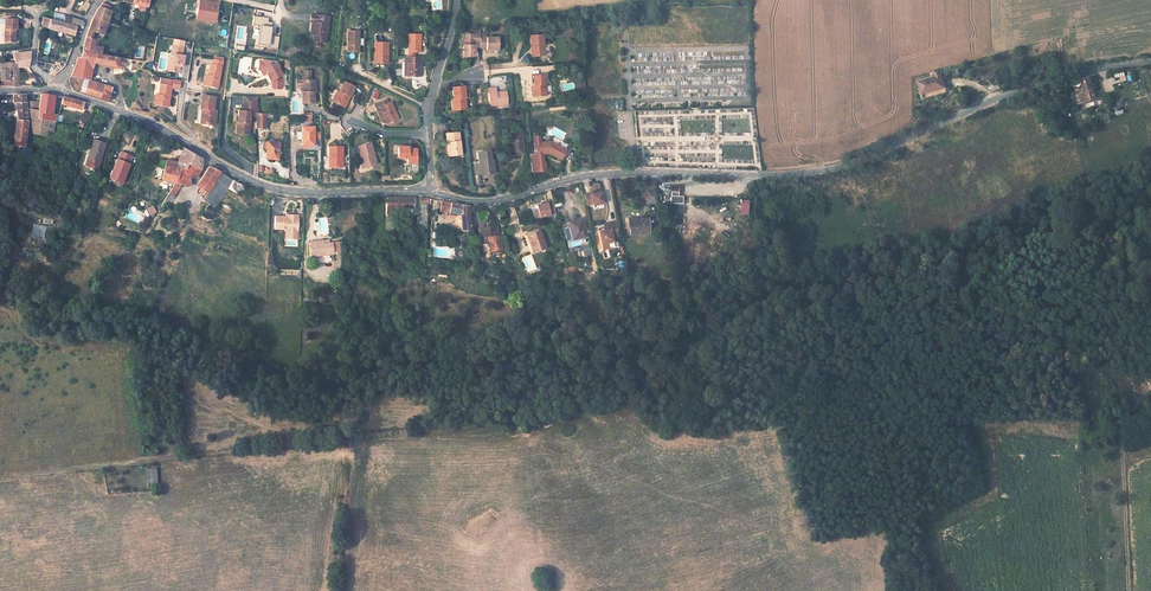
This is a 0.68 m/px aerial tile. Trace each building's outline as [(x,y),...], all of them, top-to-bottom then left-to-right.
[(216,17),(218,3),(199,0),(196,18),(203,19),(204,15),(216,17)] [(107,23),(111,11),(99,6),(98,6),(92,18),(107,23)] [(315,22),(314,34),(313,40),(326,42),(329,16),(317,14),(317,15),(311,14),(310,22),(312,22),(315,22)] [(68,16),(64,15),(63,22),(76,25),(80,26),(83,20),(68,16)] [(267,26),(268,18),(253,16),(252,25),(260,26),(257,46),(278,49),(280,36),(271,35),(272,26),(267,26)] [(42,26),(49,28),(51,19),(43,17),(42,26)] [(17,19),(4,18),(4,29),(5,29),(5,41),(14,41),(14,28),(17,28),(17,19)] [(92,31),(103,34),(107,23),(92,18),(85,37),(85,38),(91,39),(92,31)] [(51,19),(49,28),(74,34),(76,25),(63,22),(53,19),(51,19)] [(478,30),(466,30),(465,35),(463,35),(462,52),(471,52),(472,45),(472,37),(478,37),(478,34),(478,30)] [(407,33),(406,50),(405,56),(414,56),(414,50),(418,50),(418,43),(419,33),(407,33)] [(541,33),(528,34),(529,45),(530,45),(531,56),(543,55),(541,33)] [(497,48),(497,34),(478,34),(478,37),(477,46),(485,46),(485,47),(497,48)] [(346,35),(346,56),(361,56),(361,35),(346,35)] [(90,45),(91,39),(85,38),(82,50),(82,52),(92,53),(93,45),(90,45)] [(387,43),(375,43),(374,53),(376,53),(376,64),(387,65),(387,43)] [(184,46),(173,44),(172,53),(174,54),(173,58),(173,64),(171,63),(170,70),(179,71),(180,65),(183,66),(185,55),(183,55),(184,46)] [(101,47),(93,45),(92,53),(100,55),(101,47)] [(17,86),(14,66),(28,66),(31,51),(13,53),(13,62),(9,62),(3,62),(3,69),(7,69),(7,80),(2,80),(2,85),(7,86),(17,86)] [(77,58),(70,76),(81,79),(80,82),(83,83),(92,62),(107,64),(109,56),(100,55),(92,53),(82,52),(80,57),(77,58)] [(109,56),(107,64),(115,66),(117,57),(114,57),(109,56)] [(411,74),(420,74),(420,56),(414,56),(405,56),(404,56),(404,61),(406,61),(406,73),(411,74)] [(223,60),(214,58),(213,61),(212,61),(211,66),(209,66),(207,76),(205,87),(218,89),(221,68),(222,68),(223,60)] [(265,62),(262,63),(260,67),(260,69),(264,71),(265,70),(266,73),(268,74),(269,77),(269,78),(270,83),(272,82),(272,84),(272,88),(274,90),(281,90),(281,82),(280,77),(281,77),(278,69),(280,69),(278,65),(274,66),(273,63),(265,62)] [(935,75),(918,80),(921,91),(945,85),(944,78),(941,69),(934,71),(935,75)] [(303,81),(296,81),(296,87),(299,87),(302,87),(302,93),(300,93),(300,104),(313,104),(313,87),(315,87),(315,81),(310,81),(310,72),(303,72),(303,81)] [(533,96),(545,95),(543,73),(530,75),(532,86),(533,96)] [(1125,74),(1100,79),(1102,94),(1114,91),(1112,84),(1126,81),(1125,74)] [(999,75),(988,84),(993,90),(1001,86),(999,75)] [(1093,76),(1084,78),(1087,91),(1096,89),(1093,76)] [(162,83),(159,83),(158,94),(156,104),(168,106),(171,86),(171,85),(172,85),(173,79),(163,77),(162,83)] [(180,80),(173,79),(172,85),(171,85),(171,86),(179,87),(180,80)] [(106,102),(110,89),(85,80),(83,83),(80,92),(106,102)] [(349,90),(338,85),(330,107),(341,111),(349,90)] [(495,105),(508,103),(506,90),(496,91),(495,86),(486,87),(487,103),(495,102),(495,105)] [(466,109),(464,87),(452,88),(454,111),(466,109)] [(1098,99),(1096,89),(1087,91),(1079,94),(1081,103),(1098,99)] [(13,103),(16,103),(16,110),(25,109),(24,101),(24,94),(13,94),(13,103)] [(41,94),(38,111),(36,111),(36,113),(37,113),(36,118),(46,121),(48,113),(49,113),(51,105),(52,95),(41,94)] [(63,96),(61,104),(81,109),(81,108),(85,109),(86,103),(63,96)] [(215,98),(201,96),(200,107),(204,108),(202,124),(208,125),(209,123),(214,124),(216,111),(213,110),(215,98)] [(257,99),(243,99),(244,113),(239,114),(239,115),(256,115),(258,115),(259,109),(257,109),(257,99)] [(38,101),(24,101),(25,109),(25,112),(30,112),(30,109),(36,111),(38,101)] [(387,103),(377,107),(379,111),(380,111),(385,124),(397,120),(392,106),(389,108),(387,103)] [(374,108),(381,126),(385,124),(380,111),(379,111),(377,107),(374,108)] [(16,110),(18,120),(27,120),(25,112),(25,109),(16,110)] [(46,121),(36,118),(37,113),(36,113),(36,111),(30,109),(30,112),(31,119),(32,119),(32,124),(37,125),(36,133),(47,136),(47,131),(48,127),(47,127),(47,123),(53,125),(54,122),(46,121)] [(86,122),(91,114),(84,111),(80,119),(86,122)] [(57,114),(49,113),(48,113),(46,121),(54,122),(56,123),(57,114)] [(250,119),(256,120),(256,115),(239,115),(239,118),(239,124),(239,129),(242,132),(249,131),(250,131),(250,119)] [(258,115),(256,115),(256,120),(256,130),(268,130),(267,115),(258,115)] [(14,145),(25,147),(28,121),(27,120),(18,120),(16,119),(14,145)] [(249,135),(249,131),(242,132),(239,129),(239,124),(238,124),(237,135),(249,135)] [(312,127),(300,127),(300,132),(300,140),(300,145),(312,145),(312,127)] [(459,154),(457,133),(444,134),(444,142),(447,142),(448,148),(445,148),(446,156),(459,154)] [(518,134),(506,135),(509,156),(521,154),(518,134)] [(539,136),(532,136),(532,143),(534,155),(527,156),(529,173),(544,172),(543,164),(541,164),(541,159),(539,159),(538,154),(546,153),(558,160),(563,150),(553,144),(548,141),(539,142),(539,136)] [(103,142),(91,139),(89,148),(88,152),(90,153),(89,158),(88,165),(97,167),(98,160),(103,142)] [(553,144),(563,150),(566,145),(558,140),(555,141),(553,144)] [(370,141),(357,145),(361,155),(359,156),(361,161),(364,160),(366,165),(377,162),(375,155),(374,155),(373,152),(370,141)] [(108,143),(103,142),(98,160),(103,162),(108,143)] [(266,149),(265,159),(278,160),(278,144),(266,143),(263,143),(263,148),(266,149)] [(408,146),(397,146),(397,158),(408,158),(408,163),(415,163),(416,147),(408,147),(408,146)] [(160,179),(189,186),(188,176),(195,178),(200,169),(201,159),(182,148),(177,163),(165,160),(160,179)] [(342,150),(328,150),(328,161),(331,161),(331,171),(342,171),(342,150)] [(488,151),(476,153),(478,167),(479,167),(480,175),(492,173),(491,159),(489,159),(488,151)] [(129,163),(117,158),(109,177),(122,182),(129,163)] [(207,192),(220,172),(208,166),(199,180),(199,188),(207,192)] [(171,199),(177,189),(172,185),(165,196),(171,199)] [(683,186),(673,185),(673,191),(671,201),(686,201),(686,194),(682,194),(682,192),(683,186)] [(588,193),(582,194),(584,205),(590,204),(590,205),(602,203),(599,192),(592,194),(589,194),(588,193)] [(393,207),(413,208),(413,199),(413,197),(385,197),(385,207),(393,207)] [(551,199),(542,201),(542,203),(535,204),(536,208),(532,209),(534,216),(554,212),(551,199)] [(750,215),(751,201),(741,200),(740,214),(750,215)] [(455,213),(460,214),(460,231),(469,230),(469,206),(441,201),(438,211),(443,213),(444,211),(449,212),(455,213)] [(150,216),(156,213),(152,206),(146,209),(150,216)] [(384,216),(392,216),(393,207),(385,207),(384,216)] [(296,235),(297,215),(290,215),(290,217),(287,217),(287,219),(285,219),(285,217),(274,217),(274,229),(282,229),(284,232),(288,232),(288,235),(296,235)] [(580,218),(568,221),(572,238),(583,236),(580,218)] [(648,219),(629,221),(630,235),(649,233),(648,219)] [(613,221),(605,223),(606,229),(603,230),(596,231),(599,249),(605,248),(604,242),(610,241),(610,238),(617,237),(613,221)] [(495,226),(478,228),(480,242),(487,241),(488,251),(499,249),(495,226)] [(540,230),(526,235),(532,253),(546,248),(540,230)] [(323,240),(309,241),(310,262),(324,262),(323,241),(323,240)] [(323,241),(324,262),(332,261),(331,241),(323,241)] [(481,252),(488,251),(487,241),(480,242),(481,252)] [(582,255),(591,252),(588,243),(579,246),(582,255)] [(158,484),(157,467),(146,468),(147,484),(158,484)]
